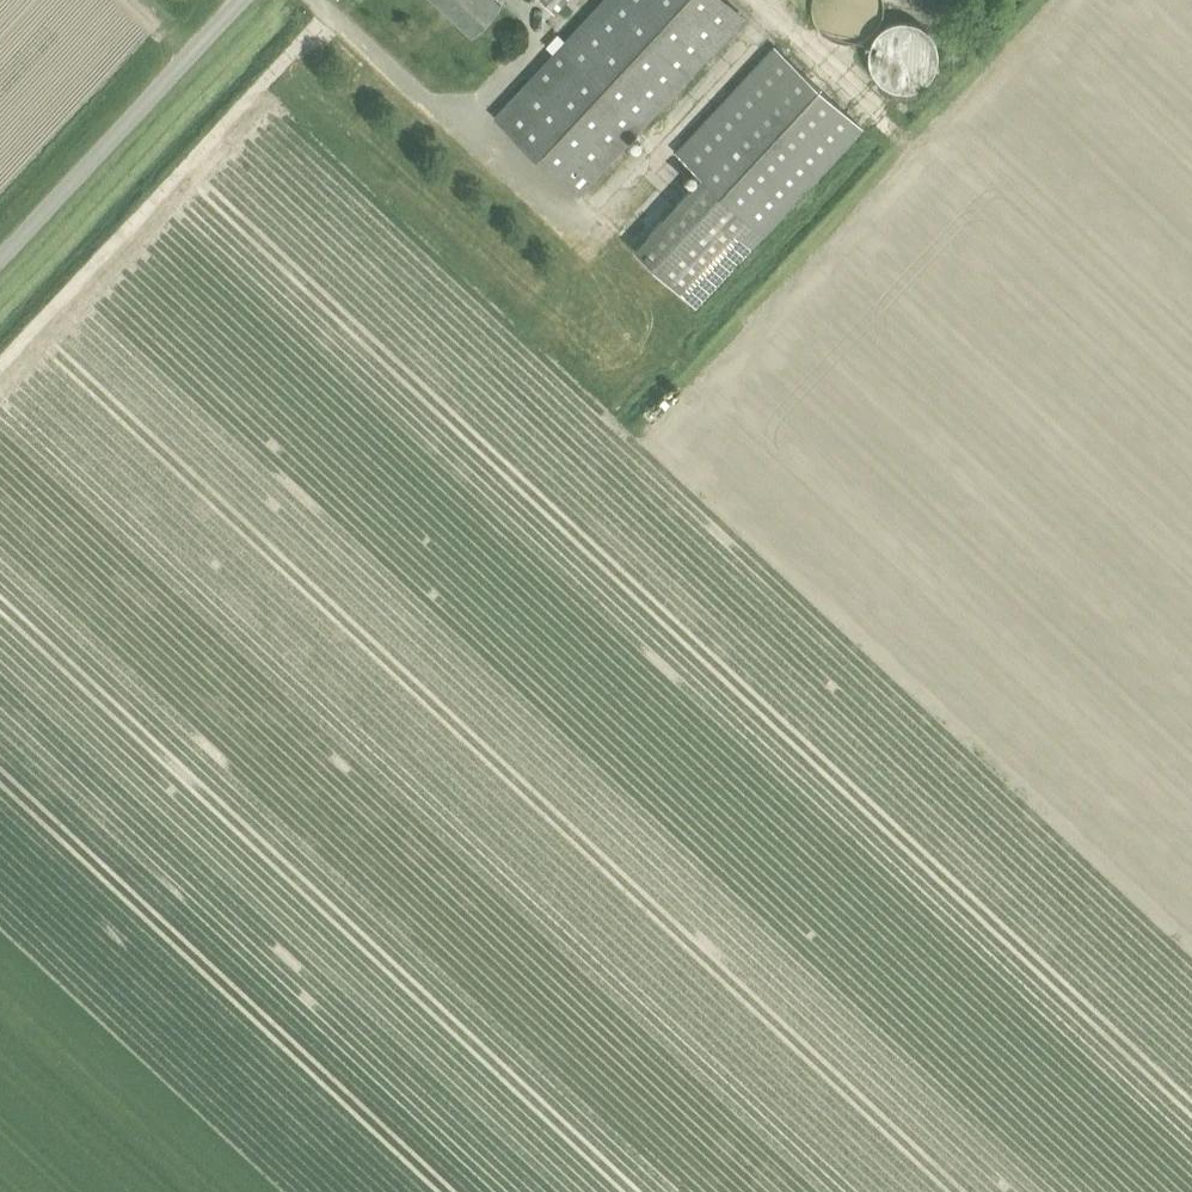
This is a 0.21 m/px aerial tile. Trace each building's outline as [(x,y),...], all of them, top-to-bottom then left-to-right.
[(470,35),(469,36),(471,37),(500,6),(499,5),(498,6),(491,0),(433,0),(470,35)] [(578,194),(741,19),(720,0),(603,0),(494,117),(578,194)] [(553,14),(566,0),(538,0),(553,14)] [(811,1),(810,6),(810,11),(811,17),(812,22),(814,26),(817,30),(822,35),(826,38),(831,40),(835,42),(839,43),(844,43),(848,43),(853,42),(858,40),(863,38),(867,35),(871,31),(874,27),(877,21),(878,17),(879,12),(879,8),(878,4),(878,0),(811,0),(811,1)] [(933,34),(931,31),(928,28),(925,25),(921,23),(918,21),(915,20),(912,19),(908,18),(904,18),(901,18),(898,18),(894,19),(891,20),(889,20),(885,23),(881,25),(877,28),(874,32),(871,36),(869,41),(867,46),(867,52),(867,57),(868,63),(869,68),(871,72),(875,77),(879,81),(883,85),(888,87),(893,89),(897,90),(902,90),(907,90),(912,89),(918,87),(923,85),(927,81),(931,77),(934,73),(937,67),(938,62),(939,58),(939,54),(939,49),(938,44),(937,41),(935,37),(933,34)] [(702,178),(634,251),(694,307),(860,129),(773,48),(676,153),(702,178)]
